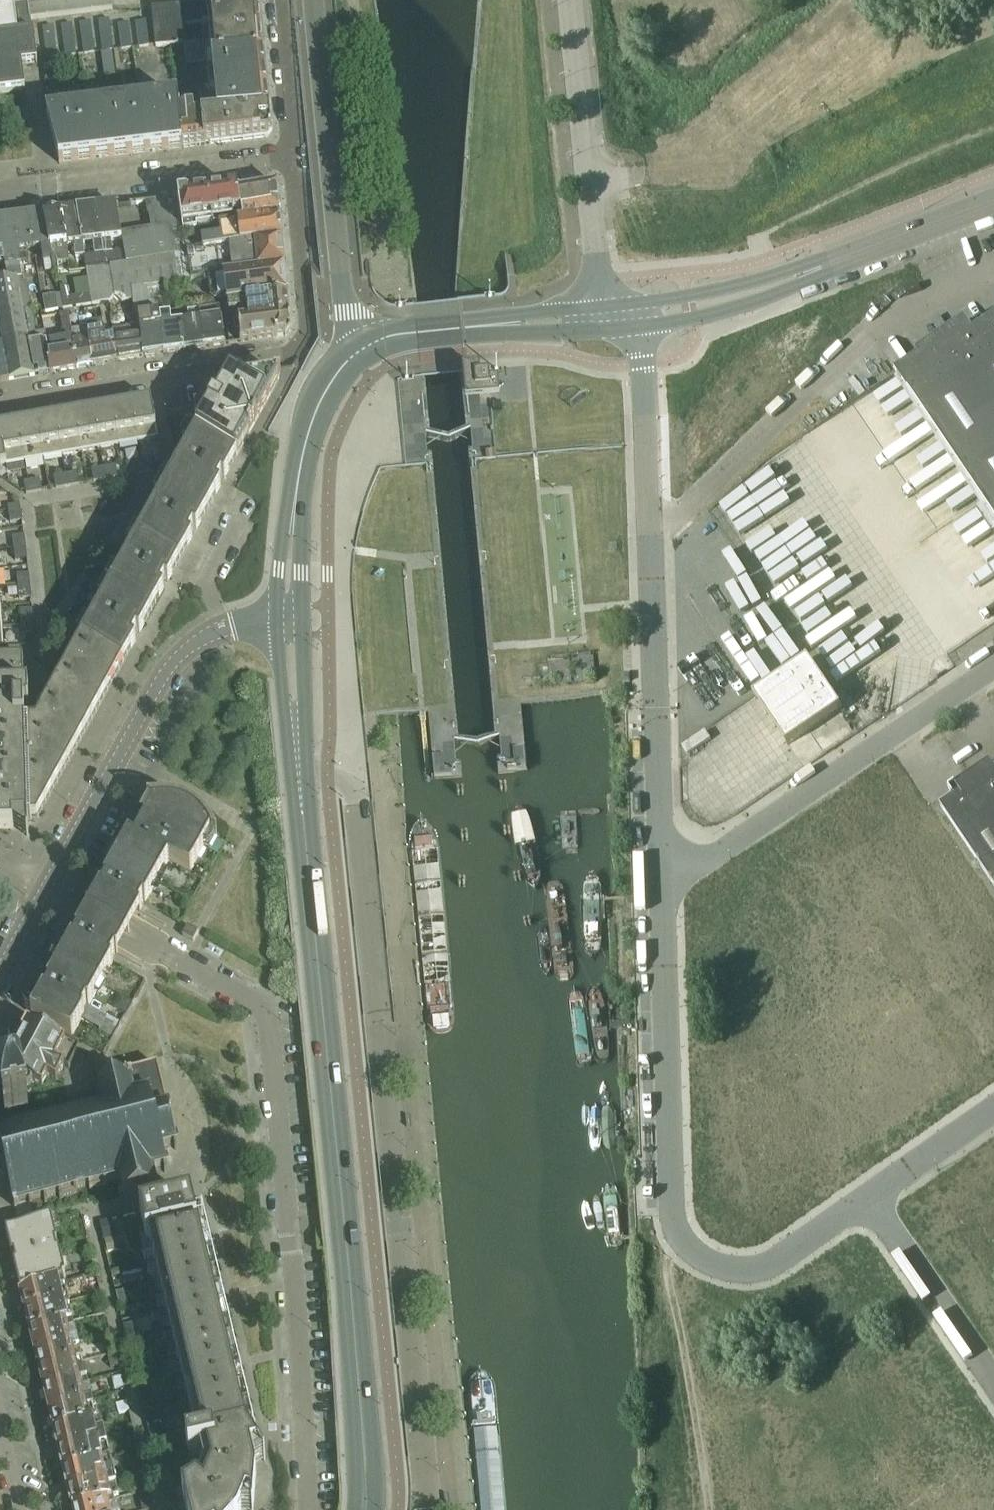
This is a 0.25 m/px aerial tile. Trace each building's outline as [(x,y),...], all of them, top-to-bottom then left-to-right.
[(30,5),(31,20),(113,10),(112,0),(0,0),(0,8),(30,5)] [(214,3),(207,3),(209,23),(261,18),(259,0),(231,0),(216,1),(216,2),(216,3),(214,3)] [(26,91),(22,65),(36,63),(37,64),(38,64),(38,60),(34,32),(33,32),(33,30),(31,20),(30,5),(0,8),(0,94),(26,91)] [(153,9),(156,48),(185,45),(183,26),(181,6),(153,9)] [(209,23),(212,62),(264,57),(261,18),(209,23)] [(100,21),(103,52),(114,51),(110,20),(100,21)] [(81,23),(85,54),(95,53),(91,22),(81,23)] [(136,23),(140,48),(150,46),(147,22),(136,23)] [(132,49),(129,24),(119,25),(122,50),(132,49)] [(62,26),(66,57),(76,55),(73,25),(62,26)] [(44,28),(48,59),(58,58),(54,27),(44,28)] [(212,62),(217,119),(218,120),(270,114),(264,57),(212,62)] [(181,149),(178,117),(177,100),(47,116),(60,164),(181,149)] [(201,114),(178,117),(181,149),(204,146),(201,114)] [(201,114),(204,146),(267,139),(272,132),(270,114),(218,120),(217,119),(206,120),(206,114),(201,114)] [(184,233),(218,227),(281,217),(278,192),(272,188),(238,194),(238,192),(229,193),(229,194),(187,199),(187,198),(178,199),(178,200),(184,233)] [(121,241),(123,253),(124,263),(126,263),(187,254),(184,233),(178,200),(178,199),(146,203),(151,236),(121,241)] [(124,263),(123,253),(112,254),(111,243),(121,241),(116,207),(95,210),(102,239),(106,266),(124,263)] [(85,258),(87,269),(106,266),(102,239),(95,210),(77,212),(83,246),(94,245),(95,257),(85,258)] [(66,245),(66,248),(74,247),(75,254),(74,254),(75,259),(85,258),(83,246),(77,212),(59,214),(66,245)] [(50,248),(52,262),(60,261),(60,264),(68,263),(66,248),(66,245),(59,214),(43,216),(50,248)] [(43,216),(28,218),(35,252),(43,251),(44,257),(43,257),(44,264),(52,262),(50,248),(43,216)] [(200,241),(202,252),(227,248),(282,240),(281,217),(218,227),(219,239),(200,241)] [(18,249),(21,267),(30,265),(29,259),(28,259),(27,253),(35,252),(28,218),(11,220),(18,249)] [(11,220),(0,222),(0,249),(4,264),(5,267),(12,266),(12,268),(21,267),(18,249),(11,220)] [(227,248),(202,252),(187,254),(126,263),(130,288),(161,284),(209,278),(230,275),(285,268),(282,240),(227,248)] [(82,307),(86,328),(92,366),(142,357),(138,328),(136,317),(134,317),(131,299),(130,288),(126,263),(124,263),(106,266),(87,269),(92,305),(82,307)] [(243,301),(288,296),(285,268),(230,275),(209,278),(212,298),(217,302),(229,300),(229,303),(243,301)] [(55,279),(57,295),(59,311),(70,309),(66,277),(55,279)] [(8,381),(34,377),(27,336),(22,312),(16,279),(0,281),(0,333),(2,346),(8,381)] [(161,284),(130,288),(131,299),(134,317),(136,317),(137,316),(139,315),(151,313),(165,311),(161,284)] [(59,311),(57,295),(45,296),(47,313),(59,311)] [(288,296),(243,301),(229,303),(226,304),(228,315),(247,312),(248,321),(290,316),(288,296)] [(27,336),(34,377),(51,374),(46,342),(44,333),(37,335),(32,310),(22,312),(27,336)] [(65,339),(46,342),(51,374),(77,369),(70,331),(67,313),(61,314),(65,339)] [(137,316),(136,317),(138,328),(142,357),(163,354),(159,326),(153,327),(151,313),(139,315),(137,316)] [(290,316),(248,321),(238,322),(241,343),(286,336),(291,331),(290,316)] [(200,321),(204,348),(226,345),(222,318),(200,321)] [(895,373),(993,519),(993,318),(974,331),(966,319),(916,353),(919,357),(896,373),(895,373)] [(200,321),(180,324),(184,351),(204,348),(200,321)] [(159,326),(163,354),(184,351),(180,324),(159,326)] [(92,366),(86,328),(70,331),(77,369),(92,366)] [(0,333),(0,383),(8,381),(2,346),(0,333)] [(196,435),(237,457),(280,380),(279,379),(278,378),(222,388),(198,431),(196,435)] [(464,381),(466,404),(500,401),(499,384),(490,385),(490,378),(474,380),(464,381)] [(132,405),(139,443),(159,439),(152,401),(132,405)] [(139,443),(132,405),(113,408),(120,446),(139,443)] [(94,411),(101,450),(120,446),(113,408),(94,411)] [(75,415),(82,453),(101,450),(94,411),(75,415)] [(82,453),(75,415),(56,418),(63,456),(82,453)] [(63,456),(56,418),(38,422),(44,460),(63,456)] [(38,422),(19,425),(25,463),(44,460),(38,422)] [(6,466),(25,463),(19,425),(0,428),(0,430),(6,466)] [(168,486),(209,509),(221,487),(218,485),(222,478),(225,479),(237,457),(196,435),(168,486)] [(138,462),(140,474),(152,472),(150,460),(138,462)] [(140,474),(138,462),(126,465),(129,476),(140,474)] [(104,468),(106,480),(118,478),(116,466),(104,468)] [(106,480),(104,468),(93,471),(95,482),(106,480)] [(67,475),(69,487),(80,485),(78,473),(67,475)] [(69,487),(67,475),(55,477),(57,489),(69,487)] [(33,481),(35,493),(43,492),(41,480),(33,481)] [(35,493),(33,481),(25,483),(27,494),(35,493)] [(168,486),(140,538),(181,560),(193,538),(190,536),(194,529),(197,531),(209,509),(168,486)] [(9,507),(10,514),(22,513),(21,505),(9,507)] [(22,513),(10,514),(11,522),(23,521),(22,513)] [(13,537),(15,549),(27,548),(25,536),(13,537)] [(181,560),(140,538),(111,589),(152,612),(165,590),(161,588),(165,581),(168,583),(181,560)] [(27,548),(15,549),(16,561),(28,559),(27,548)] [(18,576),(19,588),(31,586),(30,575),(18,576)] [(31,586),(19,588),(20,600),(32,598),(31,586)] [(111,589),(81,644),(122,667),(136,641),(133,639),(137,632),(140,634),(152,612),(111,589)] [(21,614),(22,626),(34,625),(33,613),(21,614)] [(34,625),(22,626),(23,638),(35,637),(34,625)] [(81,644),(47,707),(30,708),(29,691),(25,691),(24,659),(0,659),(0,830),(14,829),(14,821),(29,821),(38,821),(122,667),(81,644)] [(762,726),(795,775),(850,738),(817,688),(762,726)] [(991,763),(970,777),(993,812),(993,767),(991,763)] [(992,884),(993,883),(993,812),(970,777),(949,791),(954,798),(940,807),(992,884)] [(116,859),(158,882),(169,862),(191,874),(211,836),(209,832),(207,828),(209,827),(208,826),(206,827),(202,822),(199,818),(200,817),(199,816),(198,818),(194,815),(189,811),(190,809),(189,809),(188,811),(182,808),(178,807),(178,804),(177,804),(176,806),(172,805),(166,805),(166,802),(164,802),(164,804),(160,805),(156,805),(136,842),(128,838),(117,859),(116,858),(116,859)] [(88,910),(129,933),(133,931),(140,913),(141,912),(141,911),(140,910),(144,903),(145,904),(158,882),(116,859),(116,860),(105,880),(100,890),(99,891),(90,907),(89,910),(88,910)] [(129,933),(88,910),(87,911),(88,911),(77,931),(77,932),(60,962),(60,961),(59,962),(60,963),(32,1013),(31,1013),(31,1014),(32,1014),(31,1014),(32,1014),(31,1015),(72,1038),(85,1014),(83,1013),(87,1006),(89,1007),(101,985),(102,986),(102,985),(101,984),(113,963),(111,961),(115,955),(117,955),(118,955),(129,933)] [(183,937),(194,943),(199,933),(188,927),(183,937)] [(15,1208),(17,1208),(16,1204),(29,1201),(30,1205),(32,1205),(31,1201),(44,1198),(45,1202),(47,1201),(46,1197),(59,1194),(60,1198),(77,1194),(76,1190),(89,1187),(90,1191),(107,1187),(107,1183),(119,1180),(123,1196),(119,1197),(119,1199),(160,1190),(159,1187),(155,1188),(152,1173),(164,1170),(165,1173),(167,1173),(162,1150),(174,1147),(175,1151),(177,1150),(157,1066),(118,1075),(97,1080),(92,1057),(81,1051),(28,1022),(0,1073),(0,1093),(6,1117),(9,1116),(13,1128),(0,1130),(0,1129),(0,1145),(2,1152),(0,1153),(2,1161),(1,1161),(1,1162),(0,1163),(0,1168),(2,1175),(4,1175),(5,1176),(6,1176),(8,1184),(9,1183),(15,1208)] [(149,1247),(195,1440),(203,1438),(204,1439),(246,1429),(200,1234),(196,1235),(195,1229),(198,1228),(192,1201),(141,1213),(145,1230),(147,1241),(151,1240),(152,1246),(149,1247)] [(15,1267),(21,1292),(65,1281),(52,1220),(6,1232),(12,1256),(11,1257),(13,1267),(15,1267)] [(21,1292),(25,1312),(70,1301),(65,1281),(21,1292)] [(25,1312),(30,1332),(75,1321),(70,1301),(25,1312)] [(75,1321),(30,1332),(35,1351),(79,1341),(75,1321)] [(35,1351),(40,1371),(84,1361),(79,1341),(35,1351)] [(334,1346),(334,1359),(346,1360),(347,1346),(334,1346)] [(107,1356),(110,1369),(118,1367),(115,1354),(107,1356)] [(40,1371),(45,1392),(89,1381),(84,1361),(40,1371)] [(45,1392),(49,1411),(94,1401),(89,1381),(45,1392)] [(94,1401),(49,1411),(54,1430),(94,1420),(98,1419),(94,1401)] [(97,1432),(94,1420),(54,1430),(59,1449),(106,1438),(104,1430),(97,1432)] [(195,1440),(196,1444),(185,1447),(189,1461),(200,1460),(203,1475),(200,1487),(197,1485),(184,1495),(187,1509),(243,1509),(247,1499),(254,1502),(254,1503),(255,1503),(256,1476),(254,1467),(251,1453),(258,1452),(259,1453),(260,1452),(247,1431),(246,1429),(204,1439),(203,1438),(195,1440)] [(59,1449),(63,1469),(104,1459),(101,1448),(108,1446),(106,1438),(59,1449)] [(63,1469),(68,1489),(116,1478),(115,1471),(107,1472),(104,1459),(63,1469)] [(73,1509),(109,1501),(114,1499),(112,1488),(118,1486),(116,1478),(68,1489),(73,1509)] [(73,1509),(111,1509),(109,1501),(73,1509)]
